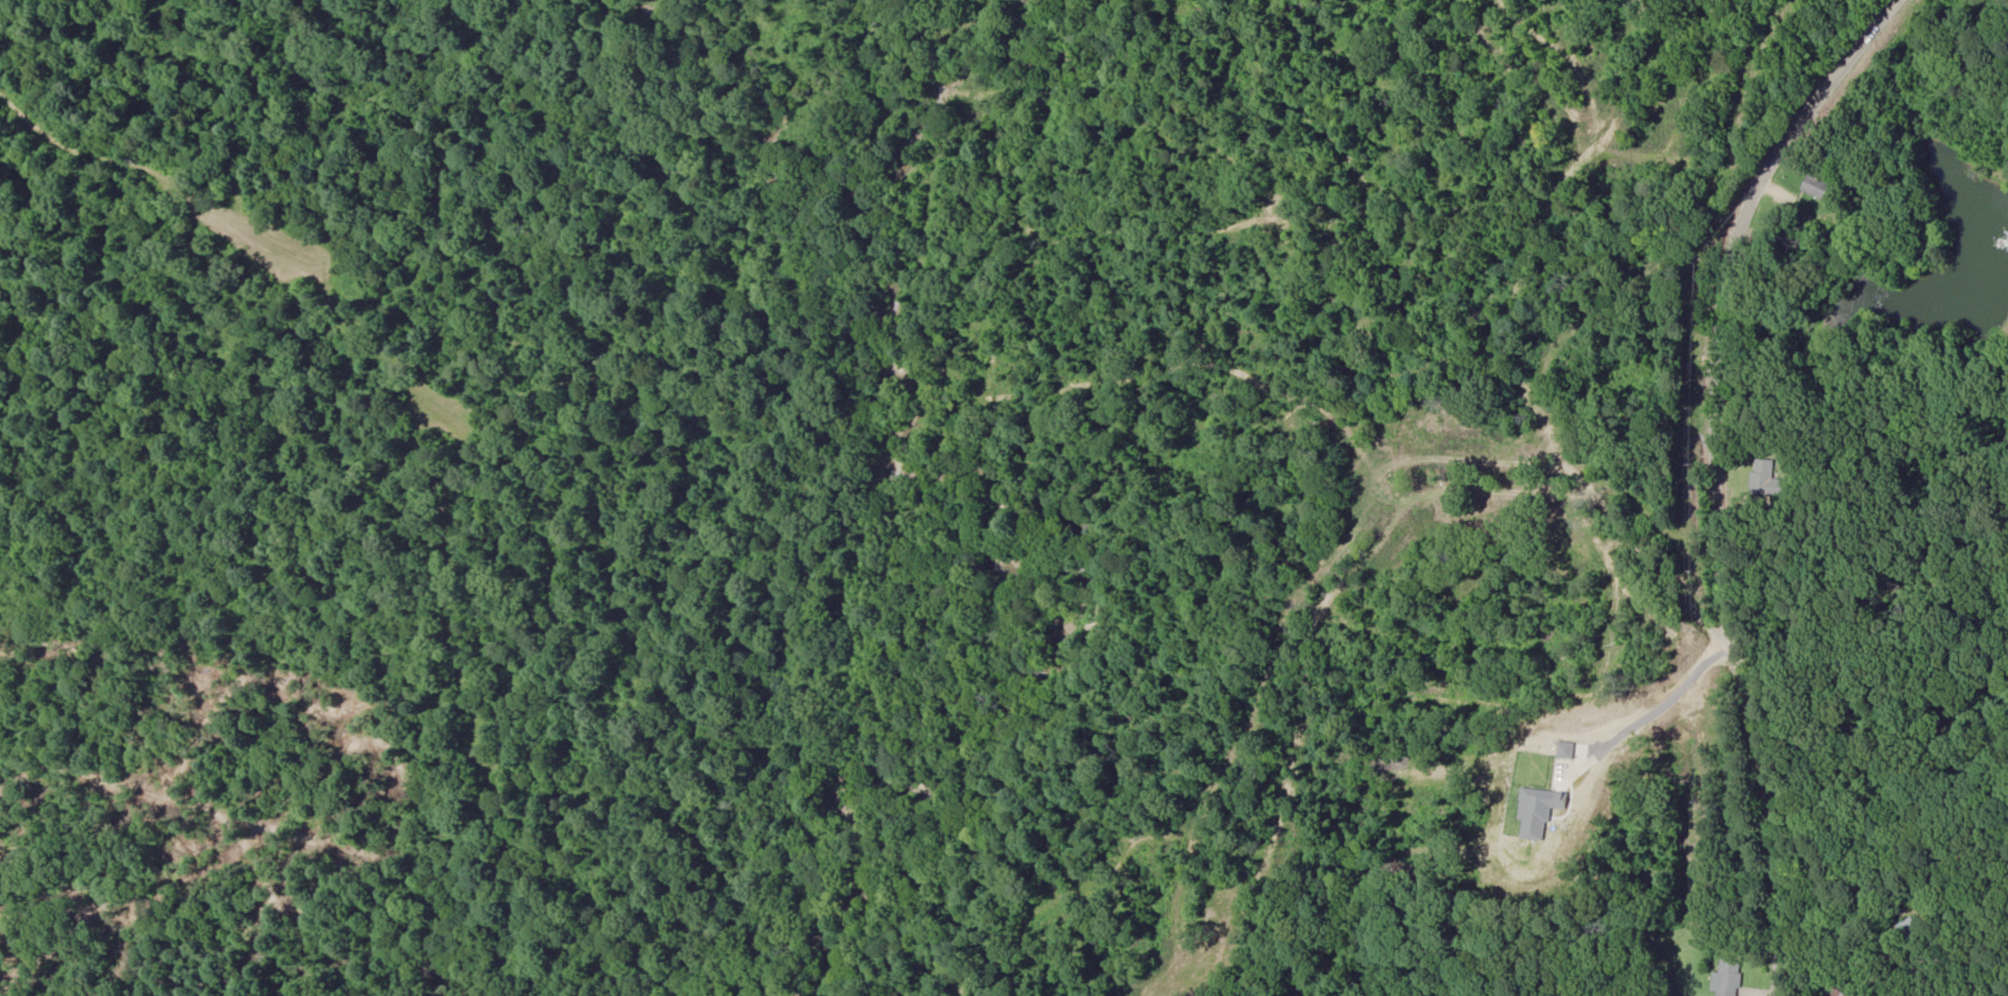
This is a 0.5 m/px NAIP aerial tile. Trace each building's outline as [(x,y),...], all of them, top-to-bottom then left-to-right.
[(1830,204),(1838,188),(1809,173),(1801,189),(1830,204)] [(1775,481),(1777,460),(1754,458),(1752,495),(1786,497),(1787,482),(1775,481)] [(1896,925),(1905,940),(1920,931),(1911,916),(1896,925)] [(1741,955),(1721,954),(1719,972),(1714,972),(1713,995),(1739,995),(1741,955)]
